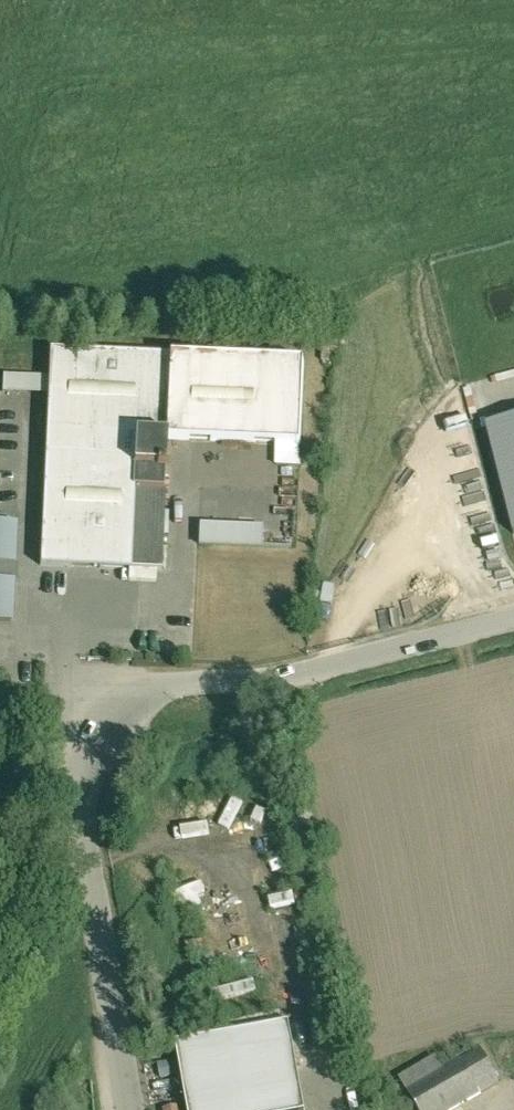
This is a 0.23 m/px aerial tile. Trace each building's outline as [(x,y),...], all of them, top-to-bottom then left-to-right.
[(315,369),(56,358),(46,574),(168,580),(175,446),(283,450),(282,471),(308,473),(308,452),(311,452),(315,369)] [(6,389),(51,390),(51,373),(7,372),(6,389)] [(513,524),(513,410),(487,417),(513,524)] [(8,616),(14,516),(0,515),(0,615),(8,616)] [(273,533),(205,530),(204,554),(272,557),(272,555),(273,533)] [(299,1033),(185,1052),(195,1109),(312,1109),(299,1033)] [(504,1083),(481,1045),(444,1067),(437,1055),(399,1079),(418,1109),(459,1109),(504,1083)]
